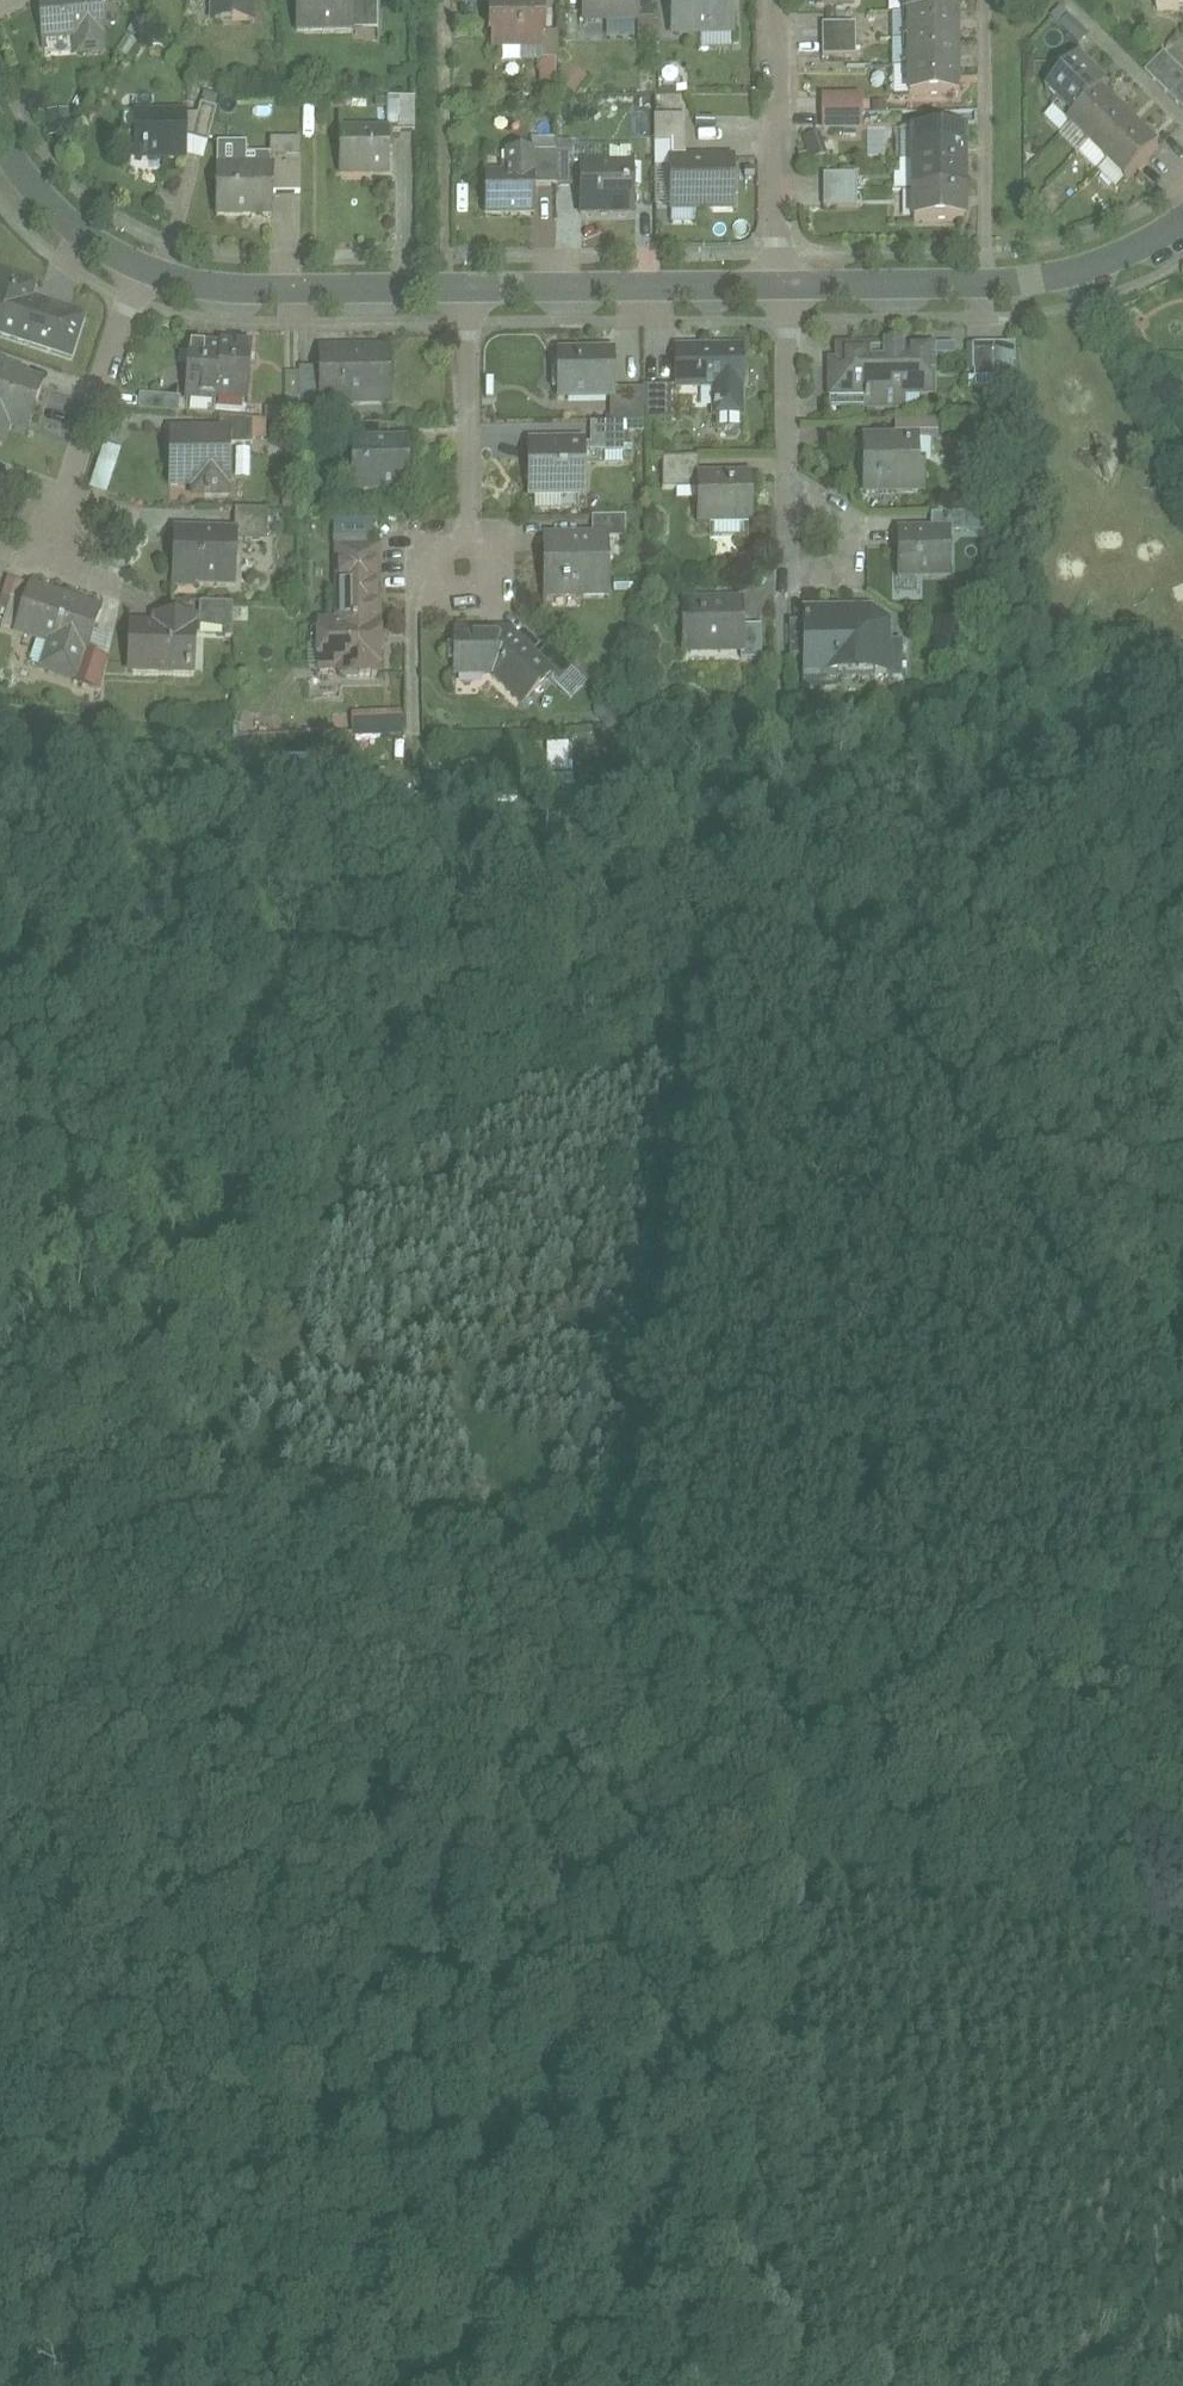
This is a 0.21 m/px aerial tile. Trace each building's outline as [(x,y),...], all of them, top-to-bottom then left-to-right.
[(105,0),(39,0),(42,42),(76,40),(77,58),(108,56),(105,0)] [(181,5),(206,5),(206,31),(248,30),(248,0),(181,0),(181,5)] [(291,37),(350,37),(350,34),(349,3),(349,0),(291,0),(291,37)] [(538,0),(485,0),(485,55),(535,55),(537,55),(538,39),(538,0)] [(576,0),(560,0),(560,22),(576,22),(576,0)] [(576,22),(576,26),(648,25),(648,0),(576,0),(576,22)] [(728,0),(665,0),(665,45),(729,44),(728,0)] [(900,18),(900,106),(952,106),(952,17),(947,17),(947,0),(896,0),(896,18),(900,18)] [(1153,19),(1182,18),(1182,0),(1153,0),(1153,19)] [(349,3),(350,34),(371,34),(371,3),(349,3)] [(849,30),(816,30),(816,62),(850,62),(849,30)] [(551,39),(538,39),(537,55),(535,55),(535,66),(551,66),(551,39)] [(1139,79),(1182,121),(1182,80),(1160,58),(1139,79)] [(1041,99),(1070,126),(1063,134),(1120,188),(1155,151),(1098,97),(1104,90),(1075,63),(1041,99)] [(551,66),(535,66),(535,96),(551,96),(551,66)] [(672,83),(681,76),(674,66),(664,73),(672,83)] [(197,111),(211,115),(215,102),(201,98),(197,111)] [(856,140),(856,102),(816,102),(816,140),(856,140)] [(383,133),(383,136),(407,136),(407,103),(383,103),(383,133)] [(880,109),(868,109),(868,119),(880,119),(880,109)] [(194,119),(180,119),(180,163),(199,168),(213,115),(211,115),(197,111),(196,111),(194,119)] [(129,165),(180,165),(180,163),(180,119),(180,112),(155,112),(155,116),(129,116),(129,165)] [(67,135),(66,117),(45,118),(46,136),(67,135)] [(666,162),(682,161),(681,122),(650,123),(650,151),(666,151),(666,162)] [(337,182),(383,182),(383,136),(383,133),(337,133),(337,182)] [(961,227),(961,138),(891,138),(891,166),(905,166),(906,228),(961,227)] [(266,166),(266,201),(297,201),(297,145),(266,145),(266,166)] [(528,191),(554,191),(553,146),(528,147),(528,156),(528,191)] [(576,222),(628,222),(627,169),(600,170),(599,155),(575,155),(575,159),(570,159),(570,153),(567,153),(567,146),(553,146),(554,191),(575,190),(576,222)] [(817,158),(813,147),(801,152),(805,162),(817,158)] [(528,191),(528,156),(505,156),(505,177),(480,177),(480,221),(529,220),(528,191)] [(730,218),(730,161),(682,161),(666,162),(667,219),(730,218)] [(211,222),(266,222),(266,201),(266,166),(211,167),(211,222)] [(850,213),(850,182),(818,182),(818,213),(850,213)] [(66,362),(79,320),(27,303),(32,284),(0,274),(0,341),(66,362)] [(211,402),(241,403),(243,347),(213,345),(213,347),(182,346),(180,403),(211,404),(211,402)] [(385,348),(314,346),(313,372),(312,403),(312,407),(383,409),(385,348)] [(904,347),(832,347),(832,363),(824,363),(825,401),(865,401),(865,414),(904,414),(904,401),(926,400),(925,353),(904,353),(904,347)] [(673,350),(673,391),(710,391),(710,420),(738,420),(738,391),(740,391),(740,350),(673,350)] [(990,350),(968,350),(969,384),(990,384),(990,350)] [(605,403),(612,403),(612,394),(611,352),(553,353),(554,404),(605,403)] [(37,382),(20,376),(22,370),(0,363),(0,454),(0,455),(8,430),(20,434),(37,382)] [(312,403),(313,372),(295,371),(294,377),(294,402),(312,403)] [(294,402),(294,377),(279,377),(278,405),(293,406),(294,402)] [(638,390),(638,393),(639,425),(667,425),(667,390),(638,390)] [(605,403),(606,426),(617,425),(639,425),(638,393),(612,394),(612,403),(605,403)] [(174,417),(175,399),(134,396),(133,414),(174,417)] [(213,421),(213,431),(227,431),(226,449),(243,449),(244,422),(213,421)] [(587,446),(581,446),(581,454),(618,454),(617,425),(606,426),(587,426),(587,446)] [(890,425),(890,440),(915,439),(936,439),(936,425),(890,425)] [(213,431),(165,430),(164,492),(185,492),(185,505),(226,505),(226,449),(227,431),(213,431)] [(352,493),(404,493),(404,435),(377,436),(377,441),(352,441),(352,493)] [(858,500),(920,500),(920,460),(915,461),(915,439),(890,440),(857,440),(858,500)] [(524,498),(582,497),(581,454),(581,446),(581,441),(523,442),(524,498)] [(749,528),(749,476),(693,476),(693,533),(740,533),(740,528),(749,528)] [(287,523),(303,523),(303,508),(287,508),(287,523)] [(928,519),(928,533),(947,533),(947,537),(960,537),(960,519),(928,519)] [(587,521),(587,537),(603,537),(603,541),(623,540),(623,521),(587,521)] [(167,588),(231,589),(232,530),(168,529),(167,588)] [(928,533),(894,533),(894,584),(947,584),(947,537),(947,533),(928,533)] [(539,605),(604,604),(603,541),(603,537),(587,537),(538,537),(539,605)] [(378,678),(375,548),(330,549),(331,620),(309,621),(310,671),(332,671),(332,679),(378,678)] [(4,602),(17,606),(24,586),(10,582),(4,602)] [(96,610),(24,586),(17,606),(7,638),(42,649),(33,675),(74,688),(77,678),(82,662),(79,662),(88,636),(96,610)] [(739,629),(739,599),(678,600),(679,655),(737,654),(740,654),(739,629)] [(192,620),(192,629),(226,633),(227,609),(193,608),(192,620)] [(867,610),(799,610),(799,680),(885,681),(885,623),(867,610)] [(121,678),(190,680),(192,629),(192,620),(144,618),(144,627),(123,626),(121,678)] [(756,629),(739,629),(740,654),(737,654),(737,661),(756,661),(756,629)] [(536,657),(508,630),(449,630),(448,679),(488,679),(517,707),(547,677),(551,672),(536,657)] [(82,662),(77,678),(95,684),(109,642),(88,636),(79,662),(82,662)] [(903,662),(902,638),(891,639),(892,662),(903,662)] [(544,649),(536,657),(551,672),(547,677),(555,685),(568,672),(544,649)] [(403,731),(402,707),(352,709),(353,734),(403,731)] [(571,784),(571,740),(548,740),(548,784),(571,784)]
